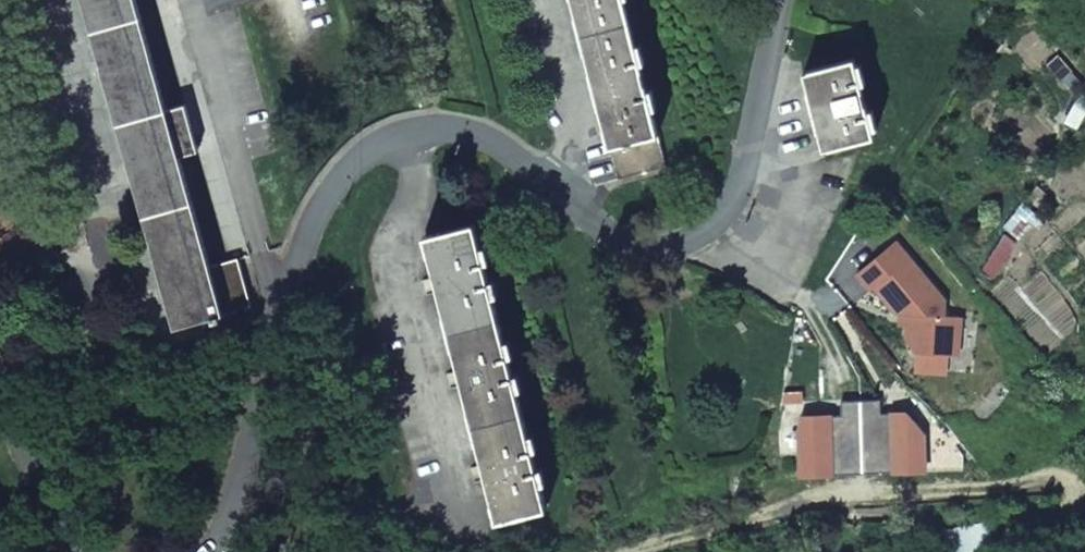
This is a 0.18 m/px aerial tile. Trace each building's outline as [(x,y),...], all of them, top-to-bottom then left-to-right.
[(172,328),(209,318),(211,323),(219,321),(218,315),(250,307),(236,259),(230,260),(209,266),(179,157),(196,152),(183,104),(165,109),(134,0),(78,0),(172,328)] [(623,0),(571,0),(615,179),(664,167),(623,0)] [(806,72),(826,147),(875,134),(855,59),(806,72)] [(422,237),(496,520),(546,507),(472,225),(446,231),(422,237)] [(898,242),(861,273),(874,290),(878,286),(901,313),(904,314),(912,314),(911,326),(910,341),(920,351),(961,354),(963,317),(949,316),(950,303),(898,242)] [(904,314),(904,326),(911,326),(912,314),(904,314)] [(901,473),(931,471),(928,431),(909,410),(884,412),(883,399),(845,402),(845,415),(807,418),(804,429),(808,481),(839,478),(838,467),(900,462),(901,473)] [(839,478),(901,473),(900,462),(838,467),(839,478)]
